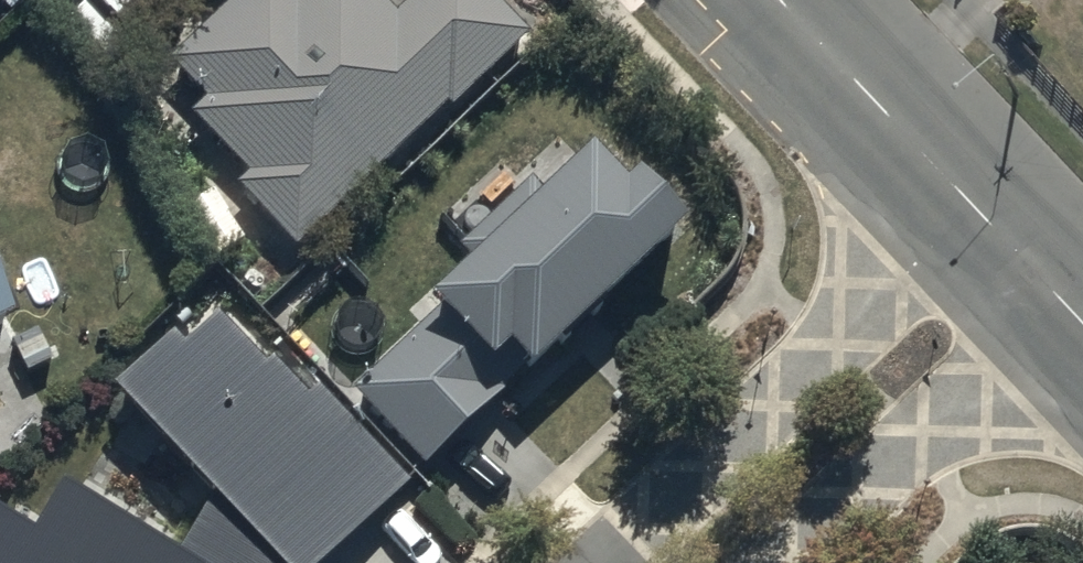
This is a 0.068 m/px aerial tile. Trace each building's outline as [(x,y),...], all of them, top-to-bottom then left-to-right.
[(32,0),(0,0),(0,18),(12,29),(36,4),(32,0)] [(84,1),(64,18),(102,60),(121,43),(112,32),(147,0),(83,0),(84,1)] [(235,204),(296,268),(447,124),(451,128),(528,55),(476,0),(430,0),(396,33),(365,0),(312,0),(296,15),(281,0),(256,0),(174,78),(208,114),(190,132),(248,192),(235,204)] [(522,399),(530,407),(685,261),(636,210),(625,221),(590,185),(547,225),(530,207),(459,274),(476,293),(431,335),(436,341),(352,420),(422,494),(522,399)] [(15,359),(0,331),(0,367),(15,359)] [(409,508),(328,416),(313,424),(277,379),(263,389),(218,332),(179,364),(168,350),(101,404),(212,528),(189,562),(352,562),(409,508)] [(67,507),(32,558),(0,534),(0,562),(144,562),(67,507)]
